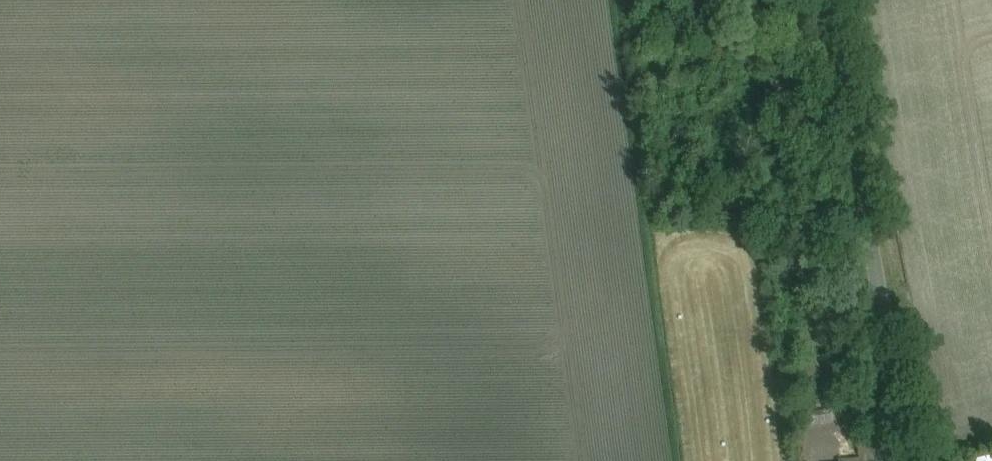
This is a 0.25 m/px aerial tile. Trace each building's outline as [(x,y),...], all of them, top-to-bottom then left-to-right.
[(733,10),(750,8),(749,2),(766,0),(731,0),(733,10)] [(877,445),(859,446),(860,459),(853,459),(854,460),(878,460),(877,445)]
